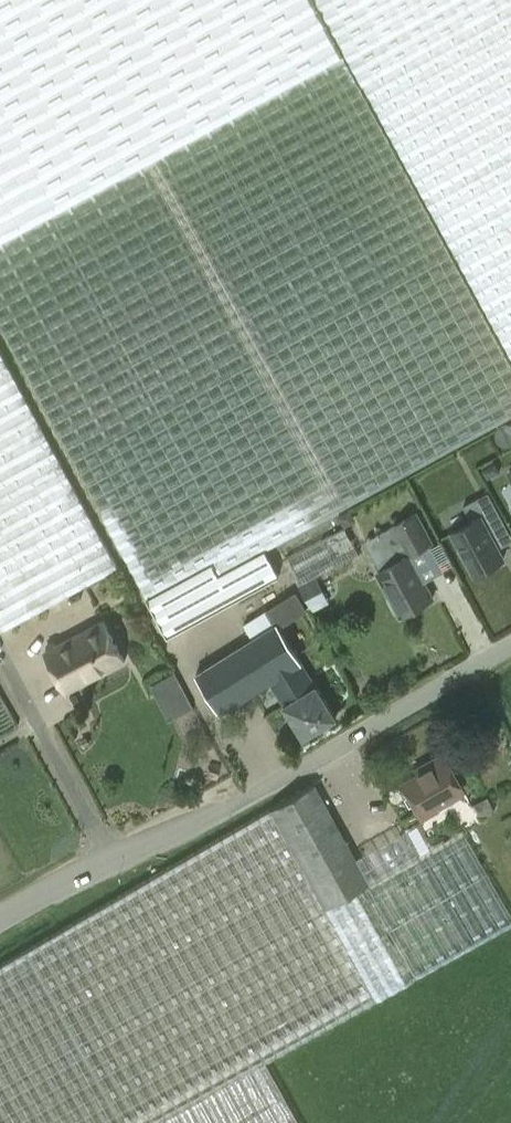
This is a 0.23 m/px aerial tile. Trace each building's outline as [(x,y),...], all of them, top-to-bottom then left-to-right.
[(306,0),(0,0),(0,326),(166,634),(277,573),(264,548),(510,412),(510,362),(306,0)] [(365,85),(442,228),(510,353),(510,0),(319,0),(365,85)] [(1,629),(117,566),(18,381),(0,349),(0,627),(1,629)] [(500,563),(500,560),(504,558),(489,531),(504,522),(488,492),(463,506),(471,521),(452,532),(474,574),(487,567),(490,569),(500,563)] [(415,511),(363,539),(380,570),(377,571),(392,598),(396,595),(405,612),(433,597),(409,554),(432,541),(415,511)] [(103,620),(45,650),(67,692),(125,662),(103,620)] [(277,622),(196,673),(220,713),(270,682),(303,736),(335,716),(277,622)] [(427,767),(399,783),(417,815),(462,790),(441,753),(425,762),(427,767)] [(263,1059),(510,922),(510,917),(460,829),(416,854),(403,831),(355,858),(313,782),(0,963),(0,1122),(298,1122),(263,1059)]
